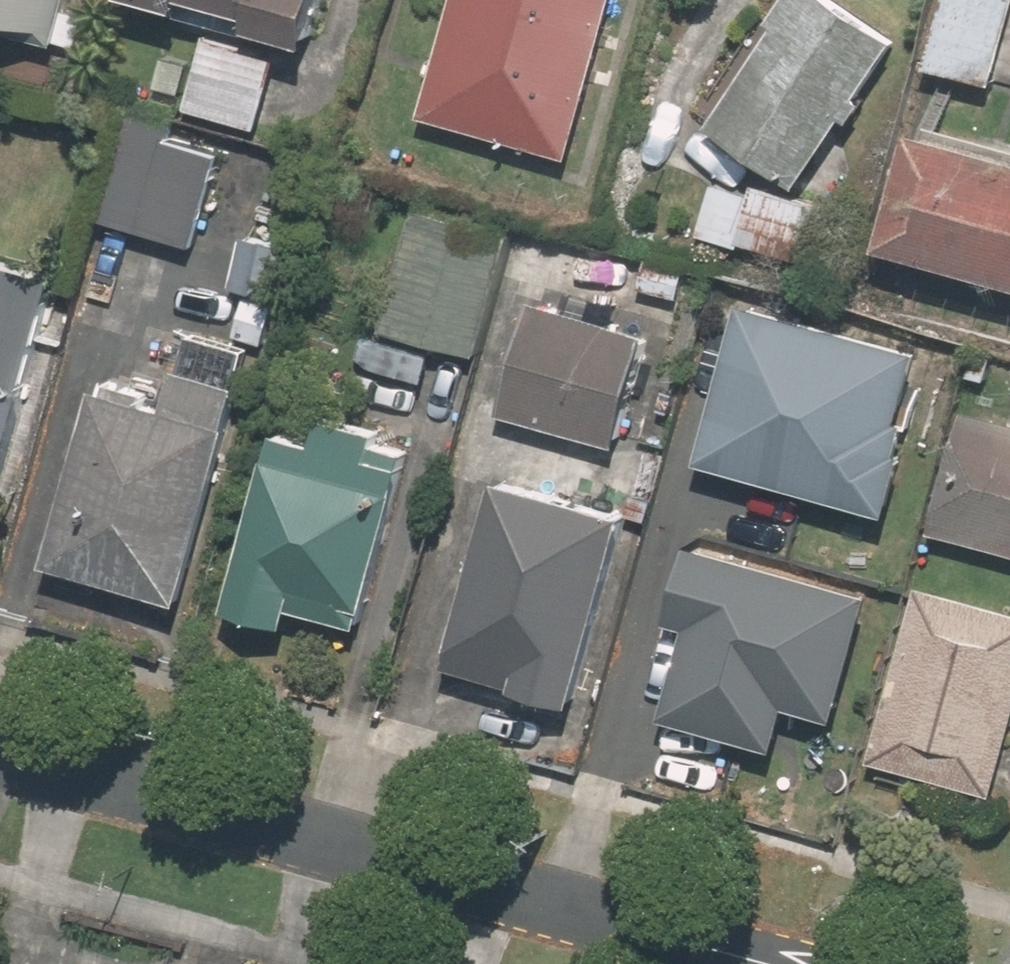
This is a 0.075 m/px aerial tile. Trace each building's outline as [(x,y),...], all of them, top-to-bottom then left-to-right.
[(79,40),(90,0),(0,0),(0,18),(79,40)] [(158,91),(269,124),(291,49),(269,43),(279,10),(330,25),(338,0),(184,0),(158,91)] [(431,108),(583,151),(624,0),(461,0),(431,108)] [(884,0),(790,0),(718,111),(817,176),(917,22),(884,0)] [(941,54),(1000,71),(1009,37),(1009,0),(956,0),(941,54)] [(939,116),(905,238),(1009,268),(1009,136),(939,116)] [(231,145),(137,117),(109,212),(202,240),(231,145)] [(848,198),(722,167),(707,229),(833,259),(848,198)] [(525,219),(426,192),(378,368),(440,385),(453,339),(489,349),(525,219)] [(66,273),(0,254),(0,506),(66,273)] [(665,321),(542,290),(512,407),(636,438),(665,321)] [(701,455),(889,504),(930,347),(742,299),(701,455)] [(182,395),(116,377),(65,558),(200,596),(262,373),(194,354),(182,395)] [(979,406),(945,532),(1009,550),(1009,414),(979,406)] [(417,451),(286,418),(239,602),(306,619),(311,603),(374,619),(417,451)] [(646,500),(516,466),(465,656),(595,691),(646,500)] [(865,580),(703,539),(658,716),(820,757),(865,580)] [(931,568),(880,756),(1005,790),(1009,772),(1009,590),(931,568)]
